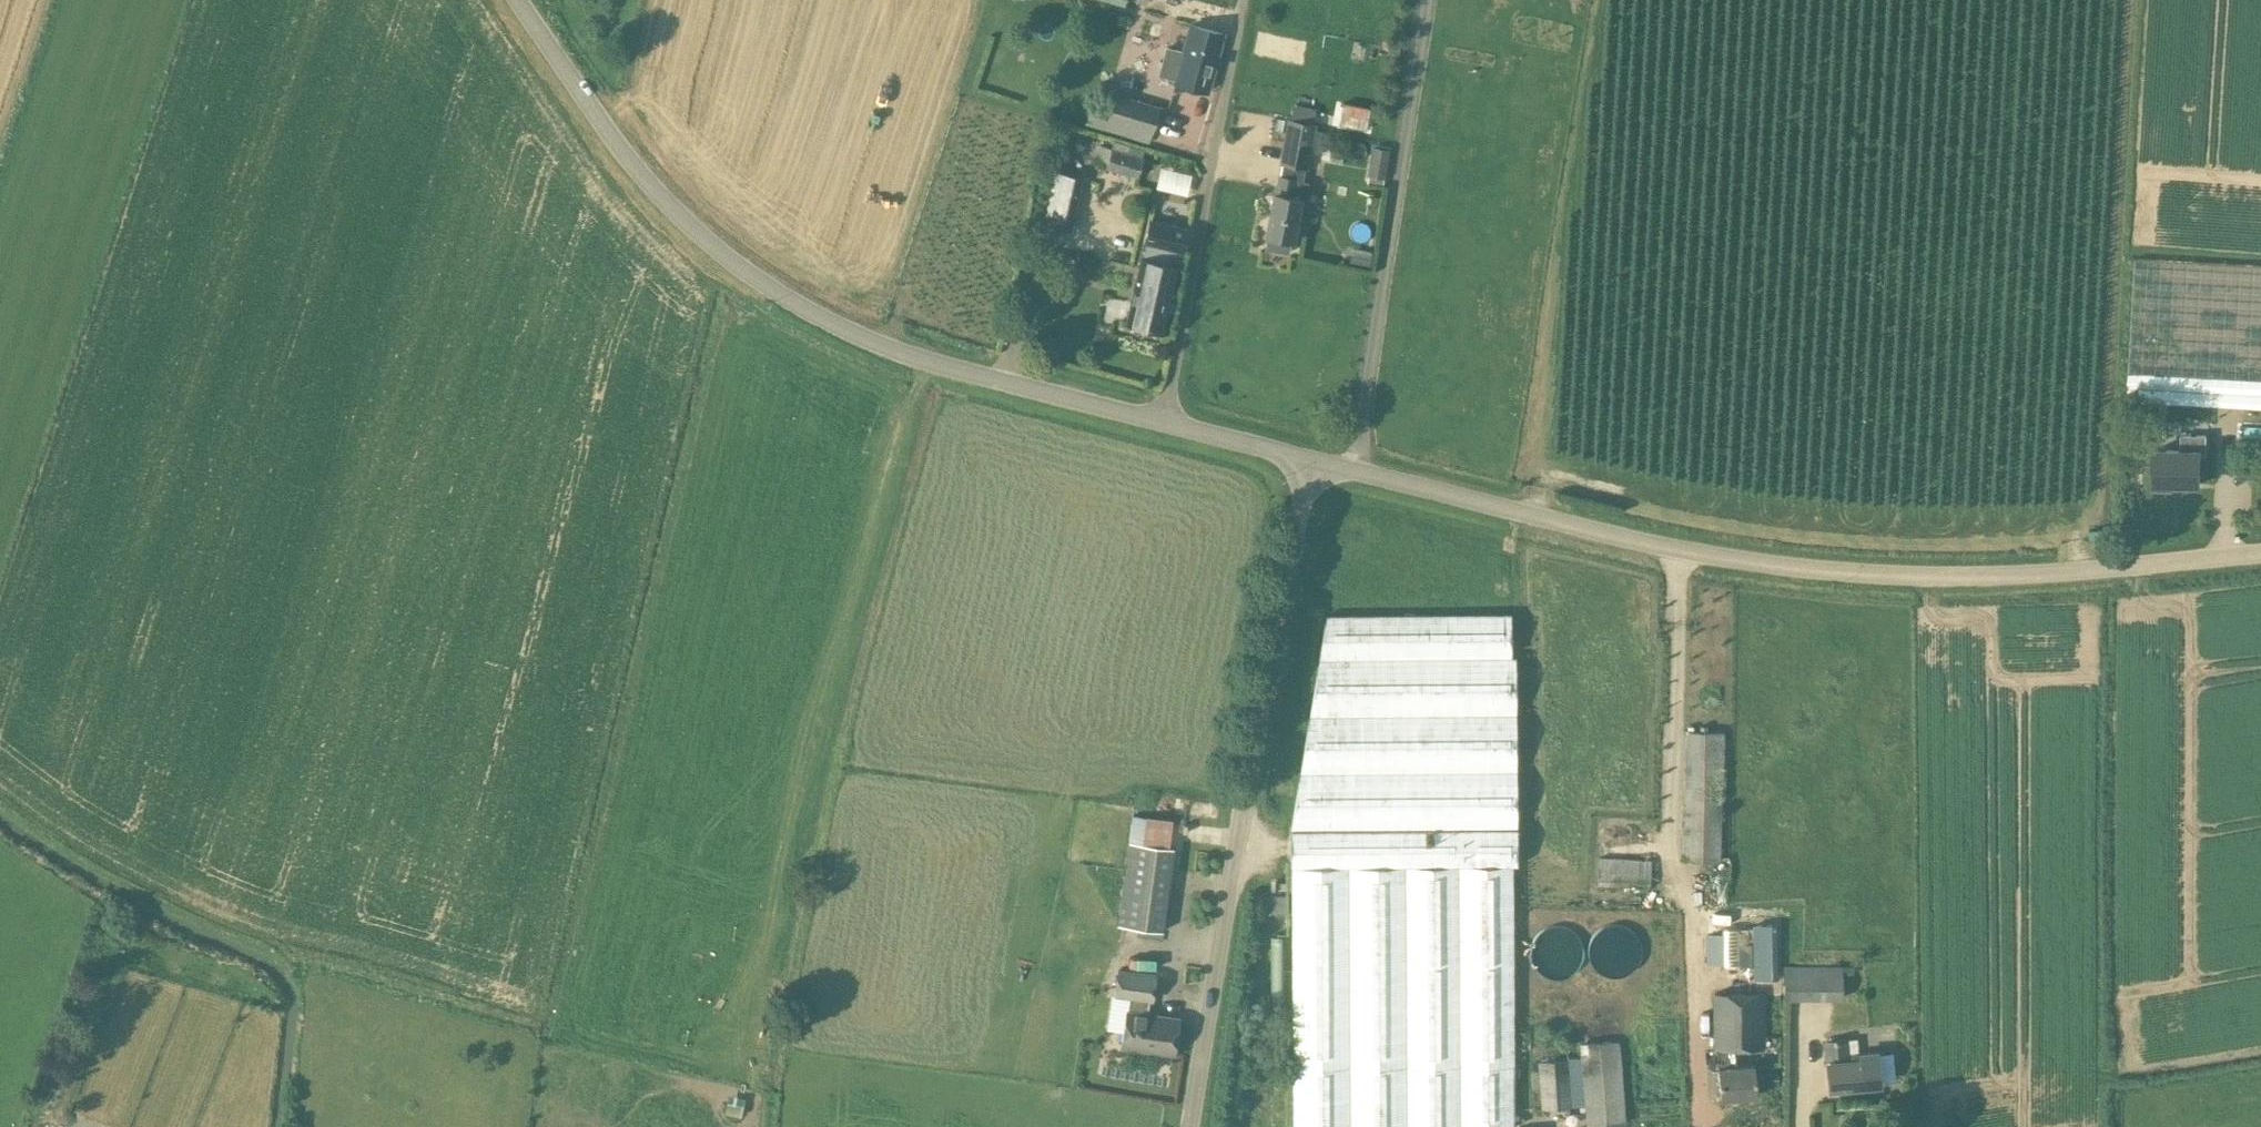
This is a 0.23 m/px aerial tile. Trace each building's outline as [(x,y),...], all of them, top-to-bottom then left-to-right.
[(1224,33),(1191,24),(1184,51),(1167,47),(1159,75),(1176,79),(1175,83),(1208,92),(1224,33)] [(1106,121),(1118,124),(1152,134),(1160,106),(1115,92),(1106,121)] [(1316,127),(1316,123),(1288,118),(1280,164),(1308,169),(1311,153),(1316,127)] [(1370,145),(1365,177),(1385,181),(1390,148),(1370,145)] [(1106,168),(1108,169),(1138,178),(1144,157),(1111,147),(1106,168)] [(1159,167),(1156,188),(1198,193),(1201,172),(1159,167)] [(1043,223),(1070,230),(1083,177),(1056,171),(1043,223)] [(1275,193),(1267,234),(1293,239),(1300,198),(1292,197),(1295,179),(1280,177),(1277,194),(1275,193)] [(1142,258),(1127,322),(1130,323),(1133,327),(1142,330),(1147,327),(1166,331),(1180,268),(1180,267),(1183,251),(1184,251),(1189,229),(1150,220),(1145,241),(1147,242),(1143,259),(1142,258)] [(2135,258),(2127,400),(2260,408),(2260,265),(2135,258)] [(2153,449),(2153,485),(2172,486),(2172,484),(2200,484),(2200,453),(2206,453),(2206,436),(2182,435),(2182,449),(2153,449)] [(1294,1126),(1462,1126),(1515,1125),(1514,1063),(1513,864),(1518,864),(1516,655),(1511,656),(1511,613),(1326,614),(1290,829),(1291,866),(1293,1066),(1294,1126)] [(1686,730),(1683,861),(1720,861),(1724,731),(1686,730)] [(1131,839),(1119,922),(1163,929),(1175,845),(1131,839)] [(1652,859),(1599,857),(1598,885),(1650,887),(1652,859)] [(1752,948),(1738,948),(1738,965),(1752,965),(1753,979),(1778,979),(1777,924),(1752,924),(1752,948)] [(1605,928),(1606,963),(1637,962),(1637,928),(1605,928)] [(1844,999),(1844,965),(1784,965),(1784,999),(1843,999),(1844,999)] [(1119,967),(1115,992),(1130,994),(1128,1009),(1127,1009),(1122,1043),(1175,1051),(1180,1017),(1148,1012),(1150,997),(1153,997),(1157,973),(1119,967)] [(1715,993),(1715,1044),(1715,1050),(1717,1050),(1719,1067),(1717,1067),(1721,1098),(1758,1094),(1754,1063),(1735,1065),(1734,1049),(1764,1049),(1764,993),(1715,993)] [(1828,1088),(1863,1085),(1863,1084),(1879,1083),(1879,1084),(1881,1084),(1878,1052),(1859,1054),(1859,1059),(1848,1060),(1846,1039),(1826,1041),(1828,1061),(1826,1062),(1828,1088)] [(1580,1043),(1586,1126),(1626,1124),(1620,1040),(1580,1043)] [(1581,1091),(1578,1057),(1538,1060),(1542,1109),(1573,1106),(1572,1092),(1581,1091)]
